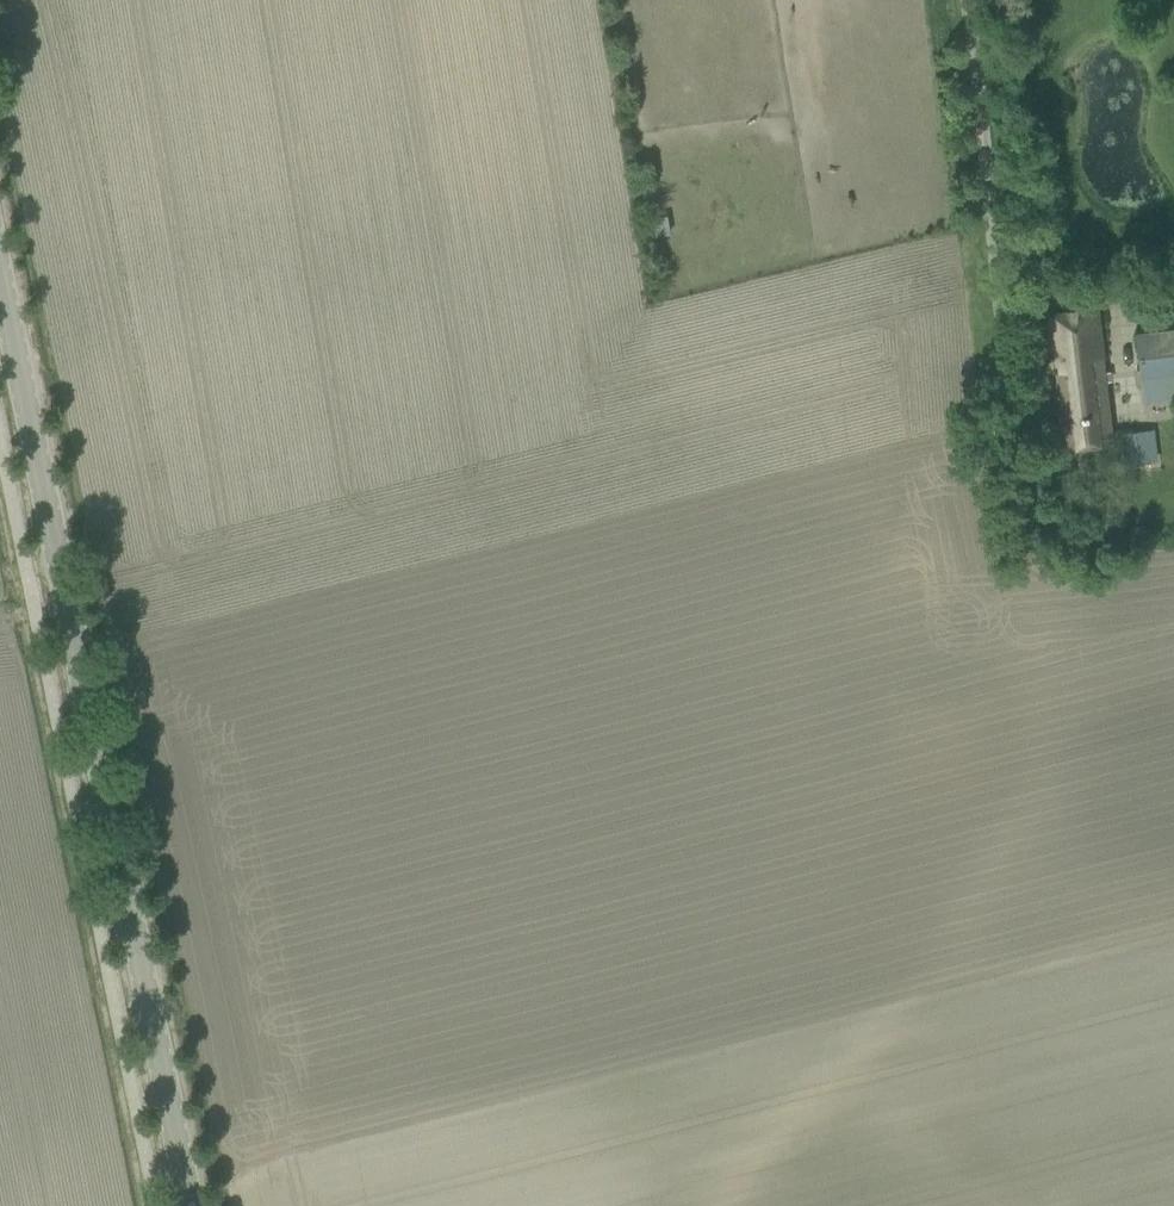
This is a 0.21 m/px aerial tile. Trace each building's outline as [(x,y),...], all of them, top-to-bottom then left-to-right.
[(1050,315),(1066,448),(1112,442),(1096,310),(1050,315)] [(1147,401),(1173,398),(1173,329),(1141,333),(1147,401)]
